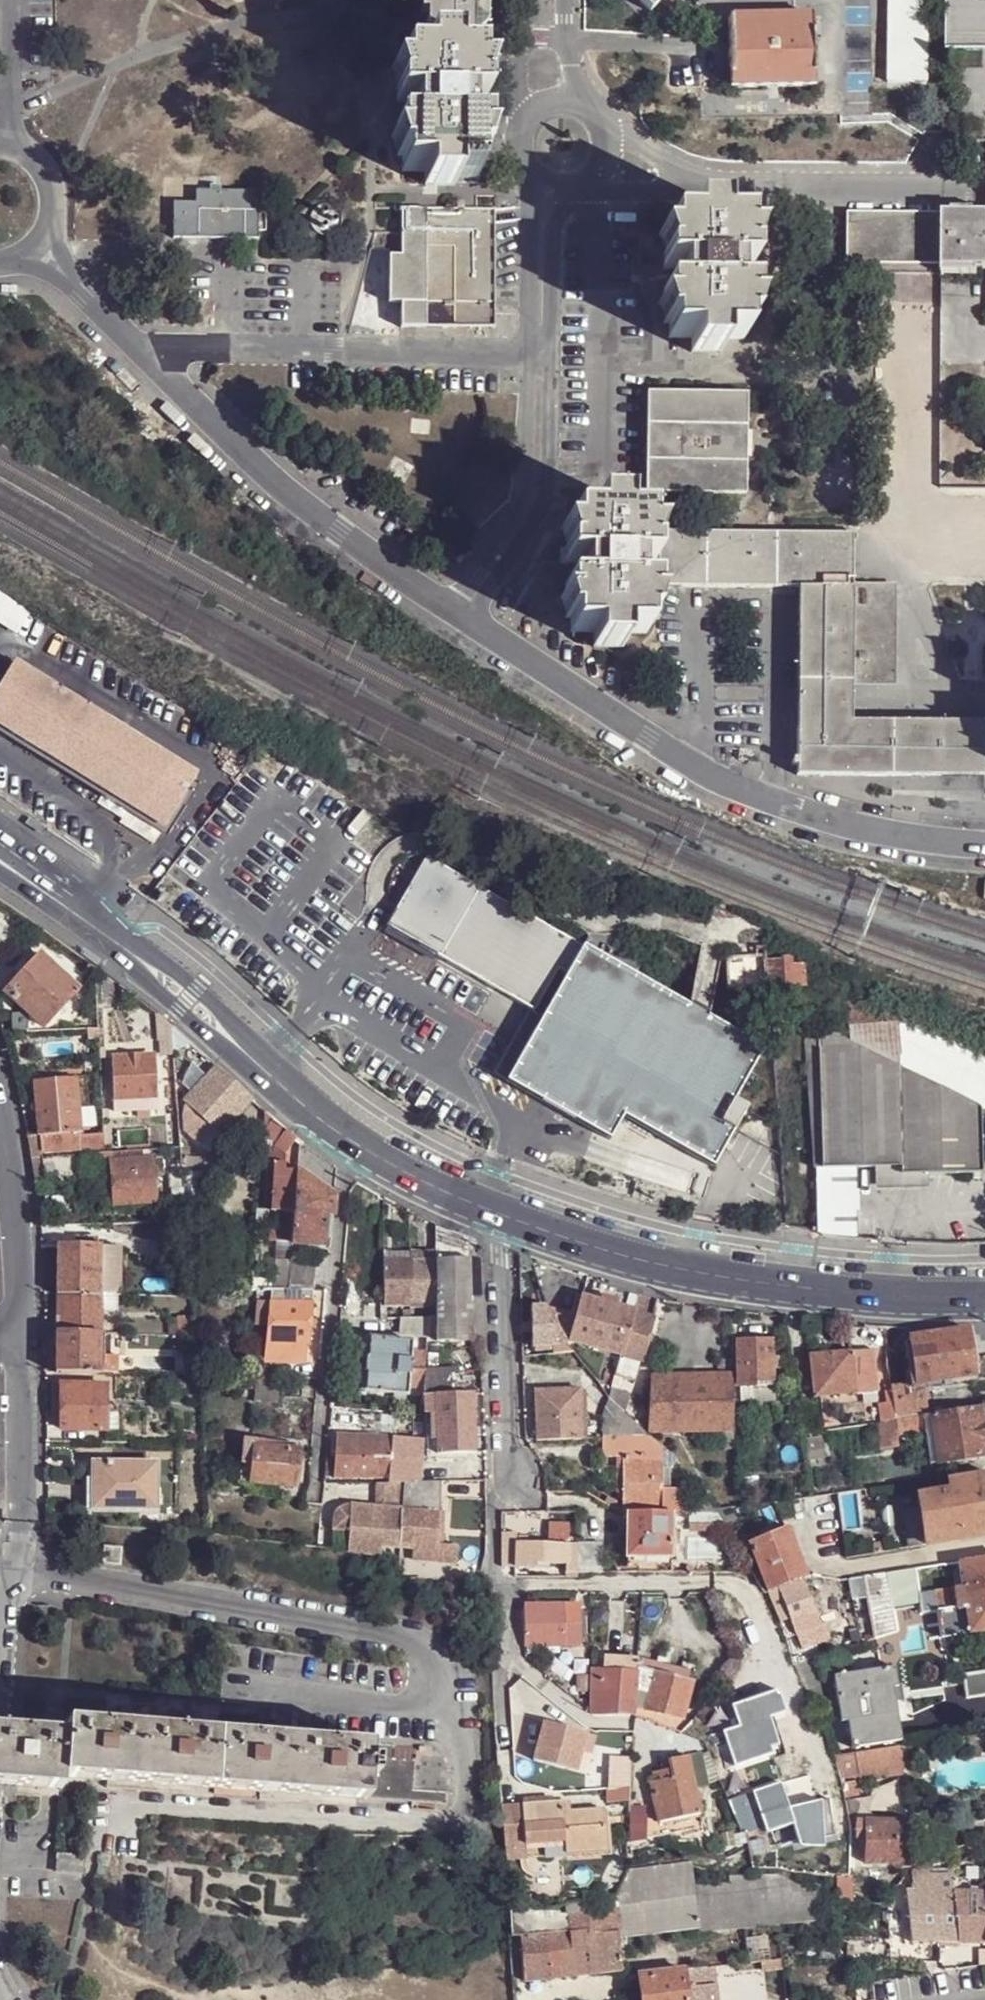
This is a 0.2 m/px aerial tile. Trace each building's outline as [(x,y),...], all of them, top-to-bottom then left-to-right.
[(426,40),(455,41),(474,41),(474,0),(426,0),(426,40)] [(651,12),(662,0),(639,0),(651,12)] [(930,0),(893,0),(891,83),(928,84),(930,0)] [(813,17),(731,19),(733,89),(815,87),(813,17)] [(948,51),(984,51),(984,27),(948,27),(948,51)] [(398,101),(413,101),(412,123),(397,123),(397,137),(392,137),(398,156),(403,156),(402,170),(426,170),(426,185),(453,186),(454,172),(477,170),(477,157),(482,157),(488,138),(483,138),(484,123),(469,123),(468,102),(485,102),(489,69),(478,69),(478,55),(455,55),(455,41),(426,40),(426,54),(403,54),(403,68),(393,68),(398,101)] [(259,191),(197,190),(196,202),(174,202),(174,237),(258,238),(259,191)] [(339,210),(333,205),(331,205),(324,205),(317,208),(312,214),(312,222),(315,229),(321,234),(329,234),(336,231),(340,225),(342,217),(339,210)] [(668,337),(692,338),(693,353),(720,353),(721,339),(744,338),(744,324),(750,306),(750,290),(735,290),(735,267),(750,267),(750,255),(755,236),(744,236),(745,221),(722,221),(722,206),(693,207),(693,222),(669,222),(669,236),(659,235),(663,269),(678,268),(679,291),(663,291),(663,304),(669,323),(668,337)] [(401,302),(402,327),(494,326),(494,209),(401,209),(401,255),(390,255),(390,302),(401,302)] [(850,214),(849,260),(942,261),(943,215),(850,214)] [(943,215),(942,261),(942,269),(984,269),(984,216),(943,215)] [(663,304),(658,304),(664,323),(669,323),(663,304)] [(754,306),(750,306),(744,324),(749,324),(754,306)] [(645,394),(646,493),(746,495),(747,393),(645,394)] [(566,563),(581,563),(580,584),(566,584),(565,599),(571,617),(570,632),(595,632),(595,647),(622,646),(623,632),(646,632),(646,618),(653,599),(652,585),(637,584),(637,562),(651,562),(657,539),(658,530),(648,530),(648,515),(624,516),(624,502),(595,502),(595,516),(572,516),(571,530),(562,529),(566,563)] [(652,585),(799,584),(800,775),(984,775),(984,728),(849,727),(849,682),(896,682),(896,583),(849,583),(848,537),(657,539),(651,562),(652,585)] [(565,599),(560,599),(566,617),(571,617),(565,599)] [(657,600),(653,599),(646,618),(650,618),(657,600)] [(0,683),(0,724),(164,826),(196,775),(13,661),(0,683)] [(530,1008),(535,1011),(560,968),(566,972),(583,942),(430,854),(388,927),(530,1008)] [(0,915),(0,941),(13,926),(0,915)] [(643,961),(592,931),(543,1016),(507,1079),(611,1139),(625,1115),(713,1166),(749,1106),(736,1098),(765,1047),(637,973),(643,961)] [(727,988),(766,986),(764,957),(765,944),(755,945),(756,953),(726,955),(727,988)] [(77,986),(40,952),(6,990),(43,1023),(77,986)] [(802,962),(790,962),(789,958),(785,955),(780,955),(780,956),(764,957),(766,986),(803,983),(803,982),(802,962)] [(766,986),(727,988),(728,1005),(765,1002),(766,986)] [(879,1006),(879,1003),(848,994),(850,1038),(880,1035),(879,1006)] [(897,1017),(897,1014),(879,1006),(880,1035),(898,1034),(897,1017)] [(494,1072),(507,1079),(543,1016),(535,1011),(530,1008),(494,1072)] [(29,1028),(27,1009),(13,1009),(14,1029),(29,1028)] [(850,1038),(980,1104),(984,1094),(984,1062),(919,1025),(897,1017),(898,1034),(880,1035),(850,1038)] [(838,1031),(806,1032),(815,1165),(817,1232),(824,1236),(858,1237),(856,1165),(874,1165),(901,1164),(901,1172),(926,1171),(982,1170),(980,1104),(850,1038),(838,1031)] [(113,1056),(114,1109),(156,1108),(155,1054),(113,1056)] [(226,1074),(217,1065),(185,1100),(189,1103),(216,1129),(220,1132),(252,1096),(230,1078),(226,1074)] [(80,1130),(75,1075),(33,1078),(38,1134),(80,1130)] [(258,1117),(264,1108),(256,1101),(249,1109),(258,1117)] [(202,1145),(216,1129),(189,1103),(186,1107),(184,1114),(185,1130),(202,1145)] [(295,1137),(266,1109),(263,1130),(275,1139),(273,1141),(272,1151),(273,1155),(285,1162),(284,1151),(295,1137)] [(80,1130),(38,1134),(27,1135),(31,1158),(42,1157),(42,1151),(104,1146),(103,1128),(80,1130)] [(271,1141),(264,1135),(262,1150),(270,1150),(271,1141)] [(111,1150),(112,1161),(143,1160),(143,1148),(111,1150)] [(78,1154),(79,1174),(112,1175),(112,1161),(111,1150),(104,1151),(104,1152),(78,1154)] [(262,1150),(261,1164),(273,1163),(273,1155),(272,1151),(270,1150),(262,1150)] [(78,1154),(42,1157),(45,1182),(79,1180),(79,1174),(78,1154)] [(273,1155),(273,1163),(266,1240),(276,1241),(291,1242),(297,1170),(285,1169),(285,1162),(273,1155)] [(31,1158),(34,1184),(45,1182),(42,1157),(31,1158)] [(143,1160),(112,1161),(112,1175),(113,1203),(155,1201),(154,1185),(153,1171),(153,1160),(143,1160)] [(901,1172),(901,1164),(874,1165),(875,1187),(927,1186),(926,1171),(901,1172)] [(291,1242),(322,1244),(325,1214),(332,1215),(334,1195),(297,1170),(291,1242)] [(204,1203),(201,1171),(181,1172),(182,1176),(184,1203),(184,1204),(204,1203)] [(434,1247),(435,1258),(436,1300),(436,1317),(437,1340),(472,1339),(469,1237),(434,1222),(434,1247)] [(276,1241),(276,1258),(290,1258),(291,1242),(276,1241)] [(99,1294),(99,1245),(56,1244),(56,1293),(61,1293),(99,1294)] [(116,1294),(117,1245),(99,1245),(99,1294),(116,1294)] [(409,1258),(409,1246),(384,1247),(384,1258),(409,1258)] [(435,1258),(434,1247),(409,1246),(409,1258),(435,1258)] [(530,1254),(519,1251),(520,1269),(535,1269),(530,1254)] [(287,1289),(290,1258),(276,1258),(273,1289),(287,1289)] [(312,1290),(314,1260),(290,1258),(287,1289),(312,1290)] [(410,1301),(409,1258),(384,1258),(385,1301),(410,1301)] [(436,1300),(435,1258),(409,1258),(410,1301),(436,1300)] [(273,1289),(270,1289),(269,1298),(267,1323),(264,1359),(303,1361),(305,1342),(308,1342),(312,1290),(287,1289),(273,1289)] [(56,1332),(99,1333),(99,1310),(99,1294),(61,1293),(62,1315),(56,1316),(56,1332)] [(117,1310),(118,1294),(116,1294),(99,1294),(99,1310),(117,1310)] [(569,1340),(621,1354),(615,1375),(623,1378),(636,1381),(653,1316),(581,1296),(576,1316),(569,1340)] [(256,1297),(254,1322),(267,1323),(269,1298),(256,1297)] [(546,1304),(531,1305),(532,1319),(532,1329),(533,1345),(552,1344),(553,1352),(575,1350),(566,1339),(548,1308),(546,1304)] [(421,1317),(421,1308),(411,1309),(411,1316),(421,1317)] [(576,1316),(548,1308),(566,1339),(569,1340),(576,1316)] [(195,1335),(193,1316),(177,1317),(178,1334),(182,1334),(195,1335)] [(427,1334),(428,1317),(421,1317),(411,1316),(402,1317),(402,1332),(419,1332),(419,1334),(427,1334)] [(178,1334),(177,1317),(168,1318),(169,1334),(178,1334)] [(532,1319),(522,1319),(522,1330),(532,1329),(532,1319)] [(975,1373),(968,1329),(910,1337),(911,1351),(912,1356),(913,1367),(915,1381),(922,1381),(975,1373)] [(99,1352),(99,1333),(56,1332),(56,1371),(99,1371),(99,1362),(99,1352)] [(411,1349),(412,1340),(370,1336),(365,1389),(408,1393),(409,1385),(410,1367),(411,1349)] [(737,1340),(738,1386),(754,1386),(754,1381),(772,1381),(772,1339),(737,1340)] [(424,1368),(425,1351),(411,1349),(410,1367),(424,1368)] [(878,1392),(873,1349),(849,1351),(854,1391),(869,1389),(869,1393),(878,1392)] [(812,1383),(814,1395),(854,1391),(849,1351),(809,1355),(809,1356),(812,1383)] [(105,1362),(105,1371),(119,1371),(120,1352),(99,1352),(99,1362),(105,1362)] [(812,1383),(809,1356),(797,1358),(799,1384),(812,1383)] [(422,1386),(424,1368),(410,1367),(409,1385),(422,1386)] [(915,1381),(913,1367),(905,1368),(907,1383),(915,1381)] [(457,1393),(455,1368),(424,1368),(422,1386),(421,1394),(434,1394),(457,1393)] [(733,1429),(732,1373),(651,1374),(648,1431),(722,1430),(733,1429)] [(277,1402),(279,1378),(256,1376),(242,1375),(242,1388),(254,1388),(253,1400),(277,1402)] [(620,1389),(623,1378),(615,1375),(612,1387),(620,1389)] [(928,1412),(922,1381),(915,1381),(907,1383),(890,1384),(896,1418),(923,1413),(928,1412)] [(60,1383),(61,1428),(105,1429),(105,1407),(106,1383),(60,1383)] [(890,1384),(890,1383),(882,1384),(885,1401),(879,1401),(881,1420),(895,1418),(896,1418),(890,1384)] [(755,1386),(755,1397),(773,1397),(773,1384),(755,1385),(755,1386)] [(738,1386),(738,1397),(755,1397),(755,1386),(754,1386),(738,1386)] [(626,1413),(631,1393),(620,1389),(612,1387),(609,1397),(626,1413)] [(582,1436),(581,1388),(535,1389),(537,1438),(582,1436)] [(421,1394),(421,1403),(425,1403),(435,1403),(436,1452),(474,1452),(473,1393),(457,1393),(434,1394),(421,1394)] [(629,1416),(626,1413),(609,1397),(602,1415),(602,1436),(623,1435),(647,1434),(629,1416)] [(435,1403),(425,1403),(426,1452),(436,1452),(435,1403)] [(979,1404),(930,1412),(933,1427),(937,1460),(984,1453),(984,1444),(979,1404)] [(105,1407),(105,1429),(118,1429),(118,1408),(105,1407)] [(925,1429),(933,1427),(930,1412),(928,1412),(923,1413),(896,1418),(895,1418),(897,1433),(925,1429)] [(897,1433),(895,1418),(881,1420),(878,1421),(882,1448),(899,1445),(897,1433)] [(933,1427),(925,1429),(930,1461),(937,1460),(933,1427)] [(733,1429),(722,1430),(723,1446),(734,1445),(733,1429)] [(336,1431),(335,1475),(388,1474),(390,1455),(392,1435),(393,1431),(336,1431)] [(388,1474),(388,1480),(403,1480),(420,1479),(424,1434),(393,1431),(392,1435),(390,1455),(388,1474)] [(647,1434),(623,1435),(624,1455),(661,1456),(661,1447),(647,1434)] [(602,1436),(603,1455),(615,1455),(624,1455),(623,1435),(602,1436)] [(294,1444),(242,1439),(239,1481),(295,1486),(298,1450),(294,1449),(294,1444)] [(661,1456),(661,1488),(669,1488),(669,1468),(675,1459),(661,1447),(661,1456)] [(615,1455),(603,1455),(603,1484),(616,1483),(615,1455)] [(623,1492),(624,1455),(615,1455),(616,1483),(616,1492),(623,1492)] [(661,1488),(661,1456),(624,1455),(623,1492),(624,1512),(628,1512),(661,1512),(661,1488)] [(152,1464),(92,1463),(91,1480),(99,1480),(98,1507),(122,1506),(122,1511),(140,1511),(140,1507),(161,1507),(161,1485),(152,1485),(152,1464)] [(947,1478),(949,1485),(917,1490),(918,1503),(924,1541),(984,1533),(984,1472),(947,1478)] [(439,1504),(441,1479),(420,1479),(403,1480),(402,1505),(439,1504)] [(400,1545),(401,1507),(402,1505),(403,1480),(388,1480),(375,1480),(375,1505),(343,1502),(341,1503),(340,1504),(338,1505),(336,1507),(334,1509),(333,1512),(332,1527),(350,1529),(348,1548),(364,1550),(364,1551),(387,1554),(387,1543),(400,1545)] [(661,1512),(671,1513),(686,1513),(686,1487),(669,1488),(661,1488),(661,1512)] [(713,1509),(706,1499),(690,1498),(689,1513),(716,1514),(713,1509)] [(924,1541),(918,1503),(904,1505),(909,1543),(924,1541)] [(437,1541),(439,1510),(401,1507),(400,1545),(413,1546),(437,1548),(437,1541)] [(670,1556),(671,1513),(661,1512),(628,1512),(628,1530),(638,1531),(638,1555),(670,1556)] [(725,1525),(716,1514),(689,1513),(689,1524),(725,1525)] [(805,1575),(785,1525),(746,1541),(747,1542),(751,1555),(766,1591),(776,1587),(800,1577),(805,1575)] [(568,1546),(570,1545),(570,1528),(549,1528),(548,1544),(536,1544),(536,1564),(542,1565),(567,1565),(568,1565),(568,1546)] [(638,1555),(638,1531),(628,1530),(627,1554),(638,1555)] [(517,1543),(518,1531),(502,1531),(501,1565),(516,1566),(517,1543)] [(437,1541),(437,1548),(413,1546),(412,1558),(453,1562),(454,1542),(437,1541)] [(577,1545),(576,1571),(601,1571),(601,1542),(577,1542),(577,1545)] [(751,1555),(747,1542),(737,1545),(745,1558),(751,1555)] [(536,1564),(536,1544),(517,1543),(516,1566),(541,1566),(542,1565),(536,1564)] [(576,1571),(577,1545),(570,1545),(568,1546),(568,1565),(567,1565),(567,1571),(576,1571)] [(637,1567),(638,1555),(627,1554),(627,1557),(637,1567)] [(670,1571),(670,1556),(638,1555),(637,1567),(637,1571),(670,1571)] [(940,1636),(945,1635),(984,1629),(984,1555),(957,1559),(961,1584),(954,1585),(957,1601),(936,1605),(937,1607),(936,1607),(940,1636)] [(908,1567),(886,1570),(891,1601),(892,1602),(920,1597),(915,1565),(908,1567)] [(891,1601),(886,1570),(863,1573),(874,1637),(896,1629),(892,1602),(891,1601)] [(818,1623),(800,1577),(776,1587),(788,1618),(793,1633),(818,1623)] [(954,1582),(934,1585),(936,1605),(957,1601),(954,1585),(954,1582)] [(788,1618),(776,1587),(766,1591),(779,1622),(788,1618)] [(522,1644),(562,1645),(564,1605),(560,1604),(556,1604),(523,1604),(522,1644)] [(564,1605),(562,1645),(578,1645),(579,1604),(564,1605)] [(601,1655),(601,1669),(636,1671),(636,1667),(637,1656),(601,1655)] [(852,1745),(898,1738),(895,1719),(892,1695),(894,1695),(903,1693),(902,1683),(897,1683),(893,1665),(842,1672),(840,1672),(834,1674),(838,1704),(847,1702),(850,1718),(848,1718),(852,1745)] [(632,1705),(643,1707),(650,1669),(636,1667),(636,1671),(632,1705)] [(632,1715),(632,1705),(636,1671),(601,1669),(590,1668),(591,1674),(591,1689),(591,1713),(632,1715)] [(688,1676),(650,1669),(643,1707),(681,1714),(688,1676)] [(963,1672),(966,1696),(984,1693),(984,1669),(963,1672)] [(591,1689),(591,1674),(580,1674),(580,1689),(591,1689)] [(544,1714),(552,1703),(520,1677),(526,1700),(544,1714)] [(65,1733),(62,1777),(369,1799),(370,1773),(371,1757),(372,1741),(66,1720),(65,1733)] [(583,1774),(588,1755),(580,1752),(584,1733),(541,1722),(541,1725),(532,1760),(583,1774)] [(16,1785),(20,1730),(0,1728),(0,1784),(16,1785)] [(20,1730),(16,1785),(44,1787),(47,1732),(20,1730)] [(44,1787),(62,1789),(62,1777),(65,1733),(47,1732),(44,1787)] [(593,1736),(584,1733),(580,1752),(588,1755),(593,1736)] [(855,1752),(858,1772),(859,1777),(901,1772),(898,1746),(855,1752)] [(711,1750),(700,1752),(706,1784),(722,1779),(711,1750)] [(649,1783),(657,1822),(698,1813),(693,1787),(706,1784),(700,1752),(666,1759),(668,1768),(652,1772),(654,1781),(649,1783)] [(855,1752),(832,1756),(839,1775),(858,1772),(855,1752)] [(608,1756),(606,1788),(629,1787),(630,1757),(608,1756)] [(743,1796),(756,1831),(764,1828),(766,1833),(792,1824),(800,1846),(823,1846),(823,1836),(833,1834),(828,1798),(788,1808),(779,1783),(743,1796)] [(607,1802),(629,1800),(629,1787),(606,1788),(607,1802)] [(571,1803),(502,1807),(507,1861),(527,1859),(527,1845),(565,1844),(566,1854),(606,1852),(604,1809),(571,1811),(571,1803)] [(866,1821),(856,1821),(856,1835),(861,1836),(861,1846),(865,1846),(866,1821)] [(909,1821),(866,1821),(865,1846),(865,1863),(908,1863),(909,1821)] [(527,1845),(527,1859),(566,1857),(566,1854),(565,1844),(527,1845)] [(56,1872),(86,1873),(86,1855),(58,1853),(56,1872)] [(615,1899),(615,1905),(694,1893),(693,1885),(691,1861),(629,1870),(616,1897),(615,1899)] [(912,1891),(954,1892),(954,1867),(913,1867),(912,1891)] [(694,1893),(697,1927),(815,1914),(816,1891),(777,1873),(732,1873),(731,1880),(693,1885),(694,1893)] [(837,1875),(837,1888),(849,1888),(849,1876),(837,1875)] [(567,1913),(565,1898),(545,1894),(532,1889),(508,1879),(511,1937),(521,1935),(568,1931),(567,1913)] [(984,1943),(984,1893),(954,1892),(912,1891),(907,1891),(911,1942),(958,1943),(984,1943)] [(619,1936),(697,1927),(694,1893),(615,1905),(615,1908),(619,1936)] [(615,1905),(615,1899),(616,1897),(596,1897),(565,1898),(567,1913),(615,1908),(615,1905)] [(524,1981),(622,1969),(621,1956),(619,1936),(615,1908),(567,1913),(568,1931),(521,1935),(524,1981)] [(780,1959),(761,1961),(762,1973),(783,1970),(782,1959),(780,1959)] [(714,1966),(702,1967),(705,1999),(717,1999),(714,1966)] [(684,1970),(687,1999),(705,1999),(702,1967),(684,1970)] [(642,1999),(687,1999),(684,1970),(639,1975),(642,1999)]
